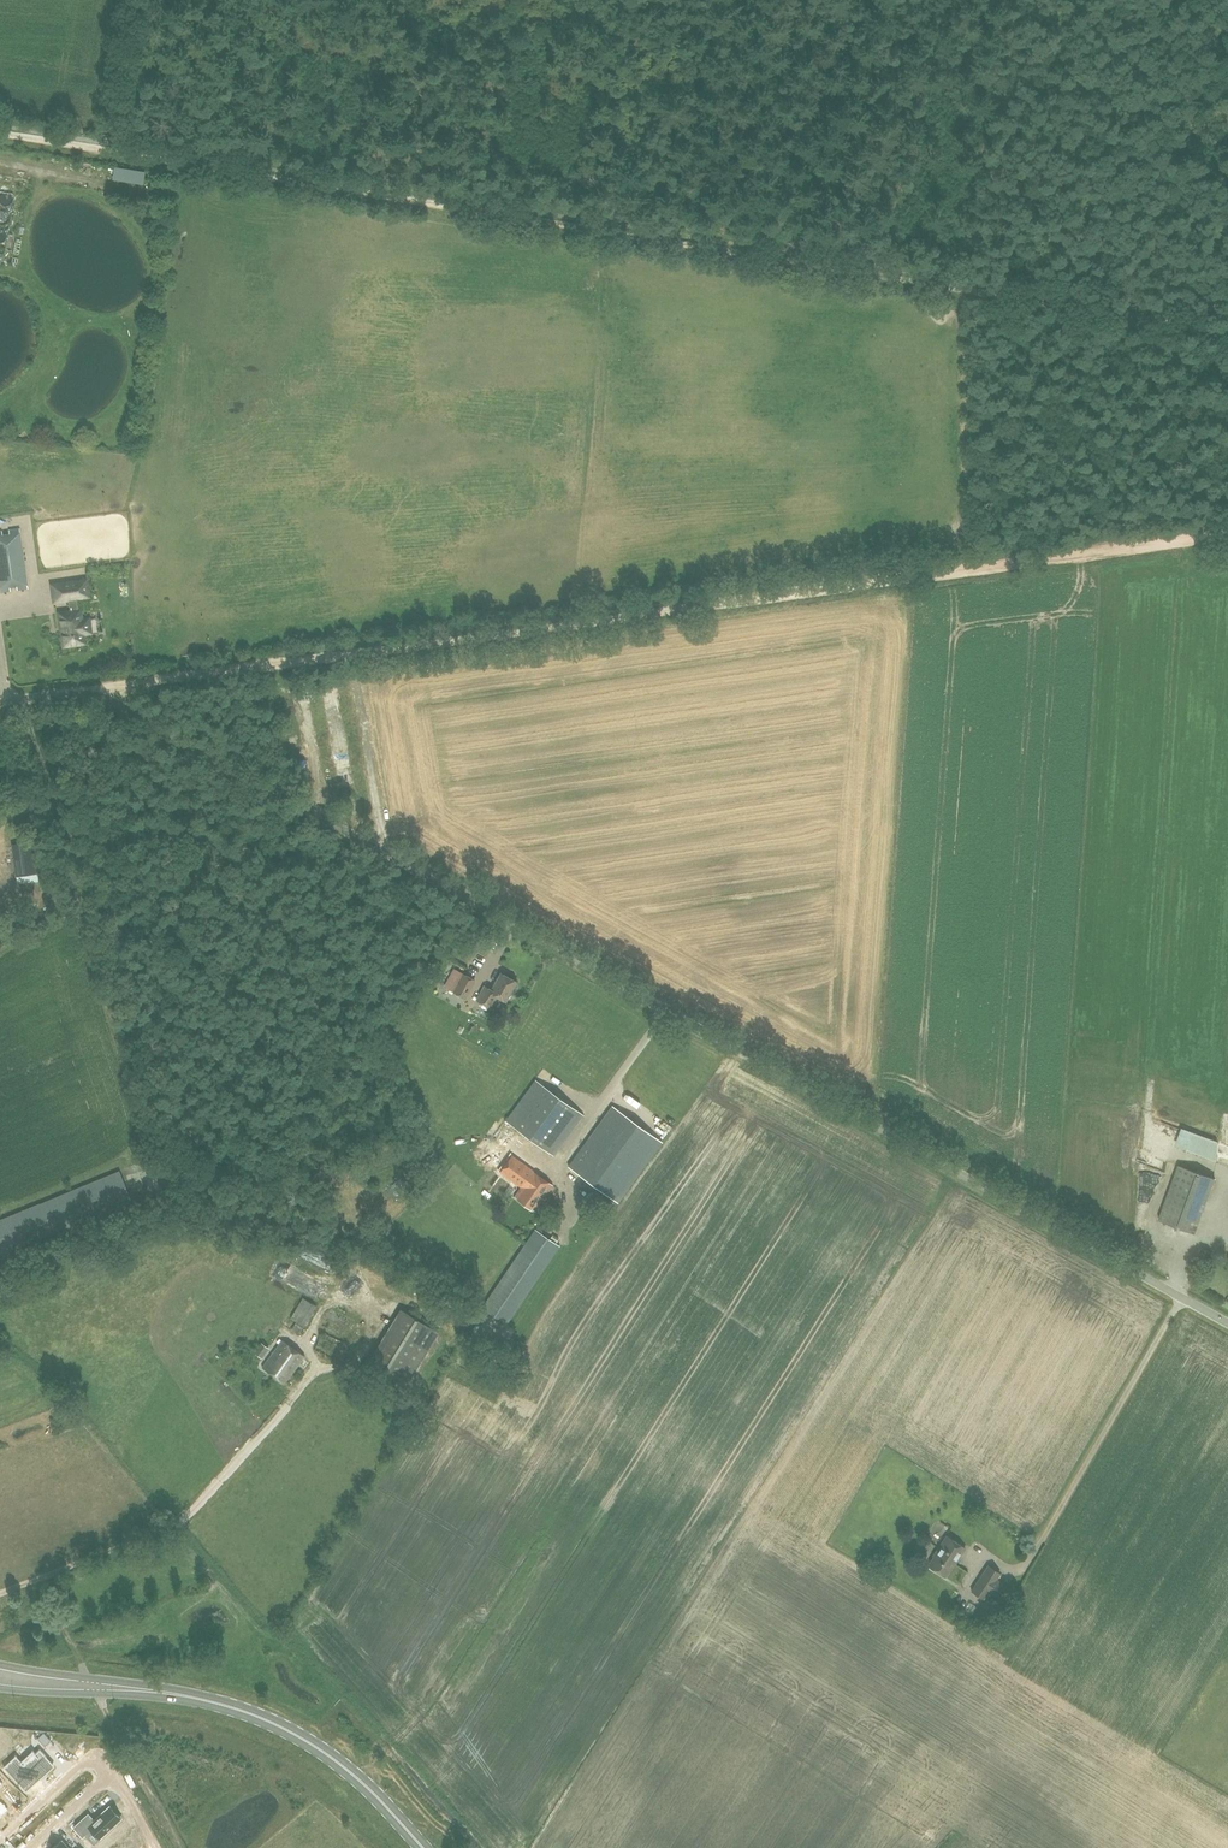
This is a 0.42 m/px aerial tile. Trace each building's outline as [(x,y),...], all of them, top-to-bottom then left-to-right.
[(116,169),(116,180),(146,181),(146,170),(116,169)] [(10,587),(10,585),(16,584),(17,586),(28,585),(20,532),(0,535),(0,588),(10,587)] [(74,611),(59,613),(63,646),(85,643),(83,633),(91,632),(89,618),(82,619),(80,610),(78,610),(76,598),(89,596),(86,580),(50,585),(52,602),(68,599),(69,607),(73,606),(74,611)] [(332,716),(343,715),(342,696),(331,696),(332,716)] [(37,872),(33,842),(12,845),(16,875),(17,882),(38,880),(38,872),(37,872)] [(505,1001),(516,981),(500,972),(492,989),(484,985),(476,1000),(490,1007),(496,996),(505,1001)] [(465,998),(475,980),(463,973),(453,992),(465,998)] [(554,1155),(583,1114),(535,1079),(505,1120),(554,1155)] [(618,1202),(661,1142),(612,1106),(568,1166),(618,1202)] [(1189,1150),(1218,1154),(1220,1138),(1192,1133),(1189,1150)] [(536,1211),(545,1199),(543,1198),(552,1185),(511,1155),(499,1171),(521,1187),(514,1197),(533,1211),(534,1210),(536,1211)] [(128,1167),(128,1174),(146,1173),(146,1165),(128,1167)] [(1196,1232),(1216,1178),(1180,1165),(1161,1220),(1196,1232)] [(131,1200),(119,1171),(0,1220),(0,1254),(131,1200)] [(506,1324),(559,1245),(535,1229),(524,1245),(486,1301),(481,1307),(506,1324)] [(294,1270),(287,1279),(303,1290),(310,1281),(294,1270)] [(311,1297),(319,1301),(327,1287),(319,1282),(311,1297)] [(304,1326),(316,1305),(302,1297),(290,1318),(304,1326)] [(405,1386),(438,1331),(407,1312),(374,1367),(405,1386)] [(263,1354),(270,1347),(263,1340),(256,1347),(263,1354)] [(285,1383),(305,1356),(282,1340),(262,1367),(285,1383)] [(946,1576),(964,1548),(946,1536),(928,1564),(946,1576)] [(1004,1600),(1012,1589),(996,1579),(1000,1573),(987,1564),(970,1590),(984,1598),(989,1590),(1004,1600)] [(37,1738),(45,1746),(51,1741),(44,1733),(37,1738)] [(35,1780),(53,1764),(46,1757),(40,1749),(35,1753),(32,1750),(32,1751),(33,1753),(22,1763),(22,1762),(10,1774),(26,1792),(29,1789),(37,1782),(35,1780)] [(8,1808),(0,1799),(0,1816),(8,1808)] [(84,1835),(91,1829),(100,1838),(121,1819),(109,1806),(94,1820),(88,1814),(73,1827),(82,1837),(84,1835)] [(127,1836),(118,1845),(111,1838),(100,1847),(138,1847),(127,1836)] [(61,1840),(52,1847),(69,1847),(61,1840)]
